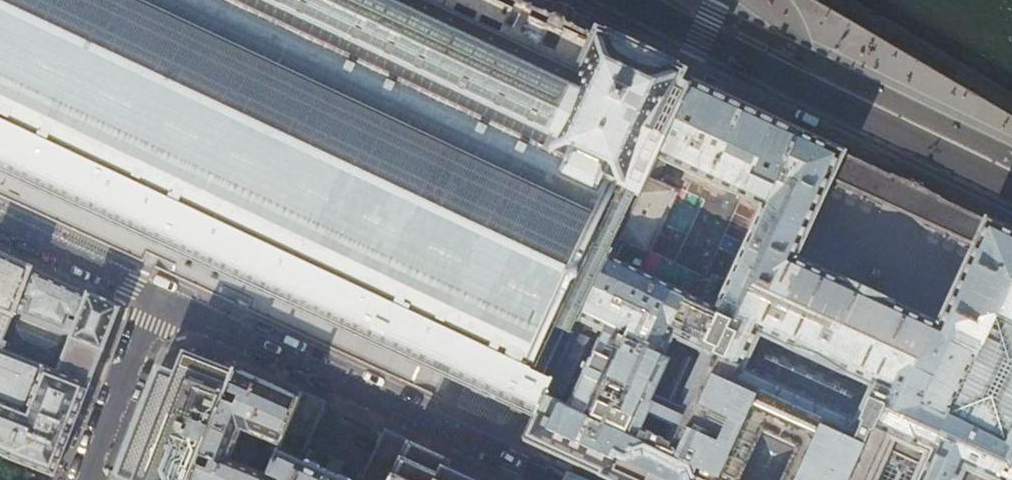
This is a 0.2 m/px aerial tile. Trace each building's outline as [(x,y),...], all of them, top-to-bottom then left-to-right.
[(181,254),(420,363),(438,371),(535,416),(545,394),(580,321),(610,258),(614,248),(648,178),(658,156),(693,82),(692,81),(693,80),(685,76),(688,70),(681,67),(679,66),(679,64),(660,55),(659,58),(653,56),(653,58),(640,52),(628,46),(629,45),(624,42),(626,39),(606,30),(606,31),(597,27),(596,30),(586,25),(584,29),(538,7),(539,3),(532,0),(0,0),(0,171),(181,254)] [(845,153),(770,118),(735,101),(693,82),(658,156),(740,196),(692,297),(610,258),(580,321),(615,337),(579,410),(545,394),(535,416),(524,440),(572,461),(612,479),(741,479),(762,435),(763,433),(796,448),(781,479),(865,479),(884,437),(923,454),(911,479),(962,479),(965,474),(967,471),(986,479),(1011,479),(1011,426),(1007,437),(950,411),(976,355),(978,356),(997,317),(1011,324),(1011,233),(1002,228),(1003,227),(987,220),(984,219),(984,220),(973,215),(974,214),(969,212),(969,213),(958,208),(959,207),(955,205),(954,206),(943,201),(944,200),(940,198),(941,197),(916,185),(891,173),(891,175),(887,173),(887,174),(876,169),(877,168),(872,166),(872,167),(861,162),(862,161),(858,159),(857,160),(844,154),(845,153)] [(674,190),(648,178),(614,248),(638,260),(644,248),(651,251),(671,209),(666,207),(674,190)] [(7,457),(6,458),(9,459),(10,458),(53,475),(88,388),(101,354),(119,308),(86,293),(0,254),(0,454),(7,457)] [(117,478),(122,479),(190,479),(235,372),(201,358),(184,351),(175,376),(159,370),(135,430),(117,478)] [(235,372),(190,479),(266,479),(268,475),(229,459),(241,431),(266,442),(263,449),(265,453),(275,457),(302,393),(269,378),(238,363),(235,372)] [(275,457),(268,475),(266,479),(343,479),(305,463),(309,453),(304,450),(325,403),(302,393),(275,457)] [(409,441),(386,431),(364,477),(359,475),(357,479),(391,479),(409,441)] [(491,479),(426,449),(409,441),(391,479),(493,479),(491,479)]
